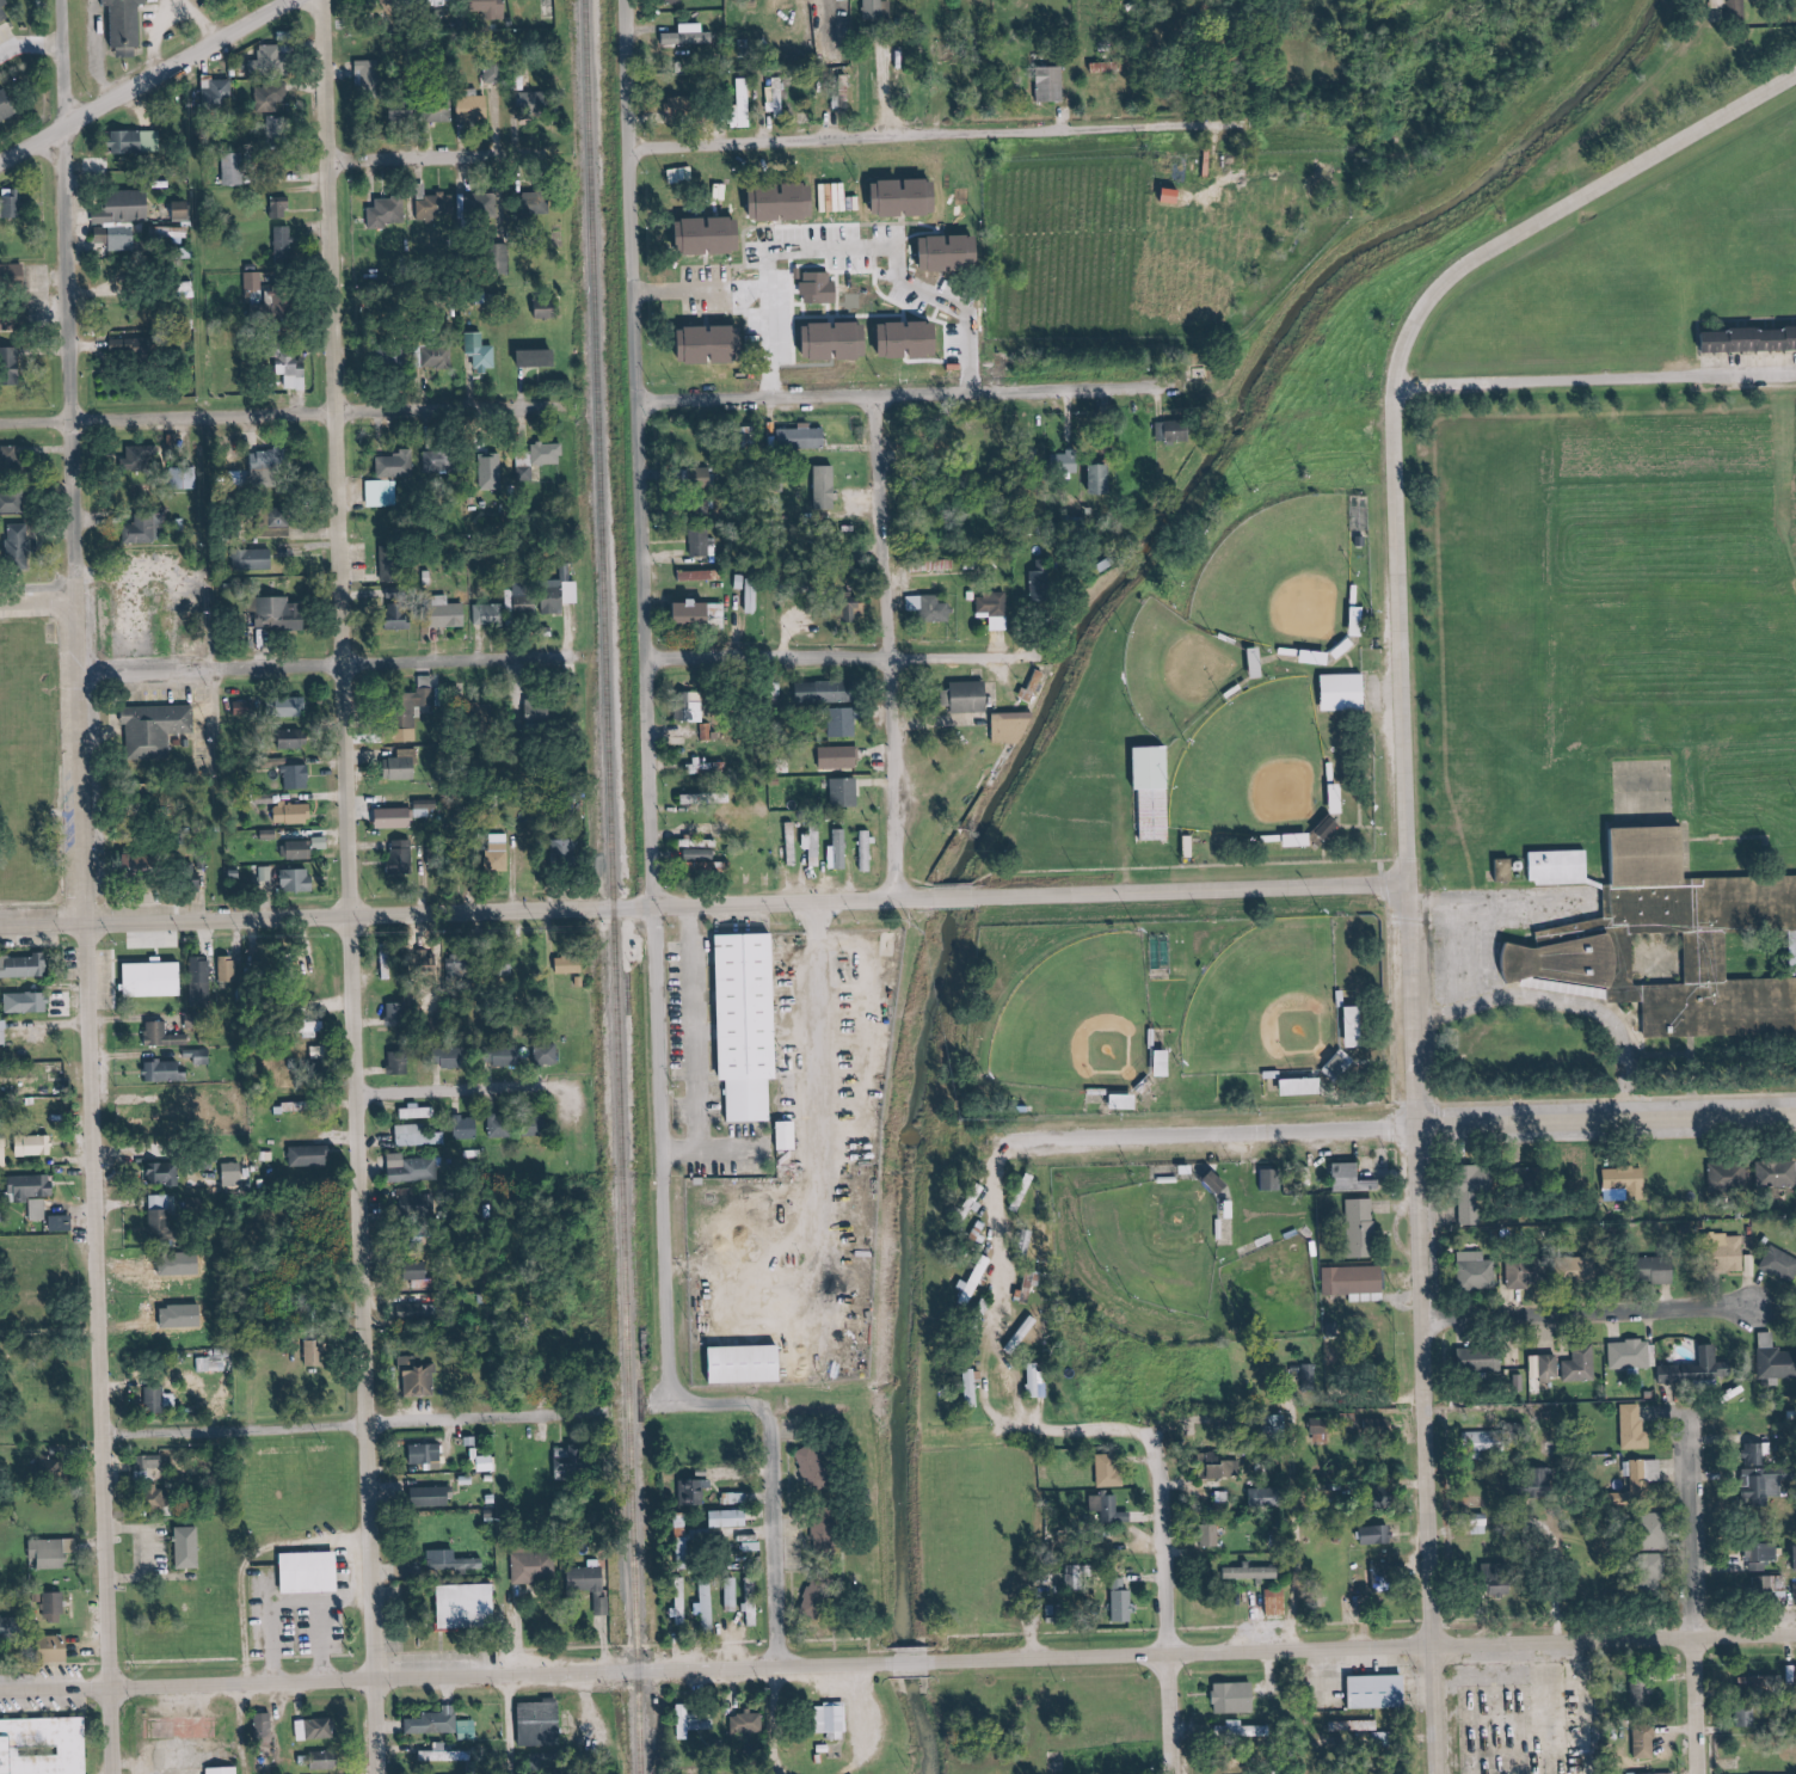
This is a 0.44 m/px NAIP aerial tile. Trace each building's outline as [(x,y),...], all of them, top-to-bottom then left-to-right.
[(18,14),(12,5),(18,2),(17,0),(0,0),(0,25),(18,14)] [(111,7),(119,7),(121,53),(154,54),(152,8),(160,8),(160,0),(111,0),(111,7)] [(391,11),(410,0),(384,0),(391,11)] [(476,17),(506,18),(507,0),(477,0),(476,17)] [(864,19),(894,19),(893,1),(885,1),(885,0),(864,0),(864,19)] [(1746,18),(1747,0),(1731,0),(1731,17),(1746,18)] [(667,45),(717,44),(716,32),(667,33),(667,45)] [(252,60),(252,71),(285,70),(285,45),(261,45),(262,60),(252,60)] [(381,60),(358,60),(358,86),(381,86),(381,60)] [(1040,68),(1041,103),(1066,102),(1065,67),(1040,68)] [(734,127),(752,128),(753,79),(736,78),(734,127)] [(235,79),(206,80),(207,108),(236,107),(235,79)] [(29,111),(13,86),(0,93),(0,126),(29,111)] [(290,102),(289,86),(256,87),(257,113),(282,112),(281,103),(290,102)] [(522,110),(543,104),(540,90),(519,96),(522,110)] [(458,123),(491,124),(492,96),(458,96),(458,123)] [(689,98),(669,97),(669,113),(689,114),(689,98)] [(395,120),(419,118),(418,103),(394,104),(395,120)] [(454,123),(455,104),(430,103),(429,122),(454,123)] [(114,153),(159,154),(159,132),(115,130),(114,153)] [(225,183),(250,183),(249,155),(224,155),(225,183)] [(876,216),(943,215),(943,179),(911,179),(911,181),(875,181),(876,216)] [(788,186),(757,186),(757,219),(820,220),(821,183),(788,183),(788,186)] [(152,190),(112,191),(112,211),(95,211),(95,222),(153,221),(152,190)] [(501,194),(468,193),(468,214),(501,215),(501,194)] [(14,194),(14,219),(33,220),(33,194),(14,194)] [(456,196),(421,195),(420,220),(455,222),(456,196)] [(371,229),(407,230),(407,198),(379,197),(379,207),(371,207),(371,229)] [(290,218),(290,200),(272,200),(272,218),(290,218)] [(194,218),(195,201),(173,201),(173,218),(194,218)] [(746,216),(715,217),(683,218),(684,254),(747,252),(746,216)] [(98,243),(111,243),(112,251),(137,250),(137,227),(98,228),(98,243)] [(295,227),(276,227),(275,260),(295,260),(295,227)] [(986,264),(986,234),(956,235),(956,236),(921,237),(921,252),(927,252),(928,272),(956,271),(956,265),(986,264)] [(41,331),(37,264),(0,265),(0,331),(41,331)] [(267,272),(247,272),(247,290),(267,290),(267,272)] [(828,302),(828,272),(804,273),(805,303),(828,302)] [(535,318),(559,317),(559,300),(535,301),(535,318)] [(275,313),(275,304),(252,306),(253,314),(275,313)] [(875,358),(874,321),(841,323),(841,321),(805,323),(807,360),(843,358),(843,359),(875,358)] [(686,364),(751,362),(750,325),(717,326),(685,327),(686,364)] [(1704,331),(1704,353),(1795,352),(1795,330),(1704,331)] [(467,356),(474,356),(474,371),(498,370),(497,346),(486,346),(486,333),(467,333),(467,356)] [(157,358),(157,338),(111,336),(111,357),(157,358)] [(7,346),(8,387),(30,387),(29,345),(7,346)] [(454,367),(454,347),(427,348),(427,368),(454,367)] [(559,350),(519,350),(519,366),(559,366),(559,350)] [(301,355),(280,356),(281,390),(309,389),(308,368),(302,368),(301,355)] [(1193,422),(1157,423),(1157,442),(1193,441),(1193,422)] [(781,429),(781,448),(828,447),(827,428),(781,429)] [(535,465),(564,464),(564,444),(534,444),(535,465)] [(21,446),(1,447),(2,467),(22,466),(21,446)] [(155,446),(127,447),(127,466),(156,465),(155,446)] [(287,484),(286,450),(252,451),(253,485),(287,484)] [(413,477),(413,453),(377,453),(377,477),(413,477)] [(423,475),(456,473),(454,453),(421,455),(423,475)] [(484,486),(502,487),(503,457),(485,456),(484,486)] [(517,480),(533,480),(534,466),(521,466),(522,457),(517,457),(517,480)] [(818,510),(839,510),(838,465),(818,466),(818,510)] [(367,507),(396,505),(395,480),(367,481),(367,507)] [(817,509),(817,480),(805,480),(805,509),(817,509)] [(23,491),(0,491),(0,513),(23,513),(23,491)] [(271,532),(290,533),(291,515),(272,514),(271,532)] [(126,543),(157,544),(158,532),(163,533),(164,515),(138,515),(138,527),(126,526),(126,543)] [(0,525),(0,564),(26,565),(26,525),(0,525)] [(712,558),(711,534),(690,535),(691,558),(712,558)] [(275,549),(244,550),(245,571),(276,569),(275,549)] [(401,554),(385,554),(385,559),(382,559),(383,583),(402,582),(401,554)] [(1028,573),(1033,604),(1053,600),(1049,570),(1028,573)] [(580,604),(579,584),(517,585),(518,611),(544,610),(545,614),(566,614),(566,604),(580,604)] [(1008,593),(977,594),(978,618),(1008,617),(1008,593)] [(922,622),(950,621),(949,596),(908,597),(908,610),(922,610),(922,622)] [(306,629),(305,606),(292,606),(292,597),(248,598),(248,612),(256,612),(257,631),(306,629)] [(676,604),(676,625),(717,624),(717,603),(676,604)] [(504,605),(476,604),(475,625),(503,625),(504,605)] [(466,628),(467,608),(423,606),(423,626),(466,628)] [(180,615),(182,638),(186,638),(210,638),(210,608),(197,608),(197,615),(180,615)] [(414,611),(393,611),(394,630),(415,629),(414,611)] [(995,713),(995,743),(1026,743),(1036,715),(1036,704),(1041,689),(1041,688),(1046,673),(1034,669),(1023,698),(1029,701),(1025,713),(995,713)] [(1326,709),(1369,708),(1368,673),(1325,674),(1326,709)] [(437,677),(419,676),(418,706),(436,706),(437,677)] [(794,682),(795,703),(856,702),(855,681),(794,682)] [(991,682),(956,683),(957,713),(992,712),(991,682)] [(268,699),(269,718),(310,717),(309,697),(268,699)] [(237,702),(238,717),(259,717),(259,701),(237,702)] [(704,703),(692,703),(692,722),(704,722),(704,703)] [(133,705),(133,722),(137,722),(139,759),(180,759),(180,733),(205,733),(204,704),(133,705)] [(523,720),(551,721),(551,706),(524,705),(523,720)] [(857,708),(831,709),(831,737),(857,737),(857,708)] [(822,770),(861,768),(861,746),(822,748),(822,770)] [(1140,746),(1143,840),(1175,839),(1172,746),(1140,746)] [(385,759),(386,780),(419,779),(418,749),(399,749),(399,759),(385,759)] [(313,788),(312,765),(283,766),(283,789),(313,788)] [(860,779),(833,779),(834,807),(860,806),(860,779)] [(314,823),(314,803),(276,804),(277,825),(314,823)] [(379,829),(415,828),(415,810),(379,811),(379,829)] [(1620,822),(1623,884),(1696,882),(1693,820),(1620,822)] [(848,829),(832,830),(833,870),(850,869),(848,829)] [(263,839),(275,840),(276,831),(263,830),(263,839)] [(822,830),(805,830),(805,850),(812,850),(812,866),(822,866),(822,830)] [(862,831),(864,871),(874,871),(873,830),(862,831)] [(511,871),(510,834),(491,835),(492,872),(511,871)] [(314,838),(315,849),(330,848),(329,837),(314,838)] [(555,857),(577,859),(578,840),(557,839),(555,857)] [(414,840),(389,840),(390,875),(415,875),(414,840)] [(314,842),(285,841),(285,859),(314,860),(314,842)] [(207,848),(207,866),(213,865),(219,865),(219,848),(207,848)] [(1540,849),(1540,885),(1597,884),(1595,848),(1540,849)] [(157,854),(129,853),(128,873),(156,874),(157,854)] [(261,867),(261,881),(272,881),(272,867),(261,867)] [(281,871),(282,893),(318,891),(317,878),(311,878),(311,869),(281,871)] [(1513,949),(1513,959),(1519,980),(1540,972),(1619,987),(1618,999),(1654,999),(1653,1036),(1704,1035),(1795,1030),(1795,975),(1739,975),(1739,982),(1694,982),(1644,983),(1644,971),(1643,958),(1642,937),(1642,928),(1795,924),(1795,877),(1721,878),(1721,889),(1624,890),(1624,921),(1619,927),(1536,941),(1517,935),(1513,949)] [(727,929),(730,1074),(739,1074),(740,1118),(781,1118),(780,1074),(788,1074),(782,927),(727,929)] [(1692,929),(1694,982),(1739,982),(1736,931),(1692,929)] [(50,977),(49,957),(0,958),(0,979),(50,977)] [(134,959),(136,998),(192,996),(190,957),(134,959)] [(192,958),(191,1006),(211,1006),(213,959),(192,958)] [(241,959),(220,958),(219,982),(240,983),(241,959)] [(586,958),(556,958),(556,973),(585,974),(586,958)] [(7,994),(7,1014),(49,1013),(48,993),(7,994)] [(389,1029),(410,1028),(409,1003),(388,1004),(389,1029)] [(1366,1046),(1364,1006),(1351,1006),(1352,1047),(1366,1046)] [(168,1022),(147,1022),(148,1047),(191,1046),(191,1034),(168,1035),(168,1022)] [(536,1042),(537,1065),(561,1064),(560,1041),(536,1042)] [(314,1059),(328,1059),(328,1046),(314,1046),(314,1059)] [(497,1048),(496,1067),(522,1068),(522,1049),(497,1048)] [(212,1051),(184,1050),(184,1057),(196,1057),(195,1064),(212,1065),(212,1051)] [(390,1074),(412,1073),(411,1050),(390,1051),(390,1074)] [(1334,1061),(1342,1075),(1355,1069),(1348,1054),(1334,1061)] [(145,1080),(191,1082),(191,1071),(183,1071),(184,1063),(146,1061),(145,1080)] [(1286,1094),(1327,1094),(1327,1078),(1286,1078),(1286,1094)] [(403,1107),(403,1119),(437,1118),(436,1108),(421,1108),(421,1106),(403,1107)] [(480,1119),(453,1120),(454,1140),(481,1139),(480,1119)] [(491,1139),(513,1138),(513,1119),(490,1119),(491,1139)] [(800,1150),(799,1122),(780,1122),(781,1150),(800,1150)] [(399,1126),(399,1147),(447,1145),(446,1124),(399,1126)] [(54,1156),(54,1136),(18,1136),(19,1156),(54,1156)] [(289,1147),(289,1167),(334,1165),(333,1145),(289,1147)] [(407,1154),(391,1154),(391,1182),(438,1180),(437,1158),(407,1159),(407,1154)] [(1795,1186),(1795,1159),(1758,1160),(1759,1188),(1795,1186)] [(1383,1180),(1362,1180),(1362,1162),(1337,1163),(1338,1191),(1383,1190),(1383,1180)] [(224,1187),(245,1186),(244,1164),(224,1164),(224,1187)] [(150,1185),(180,1184),(179,1165),(149,1166),(150,1185)] [(1711,1191),(1748,1192),(1748,1166),(1711,1165),(1711,1191)] [(1286,1167),(1259,1169),(1260,1191),(1287,1189),(1286,1167)] [(1627,1189),(1627,1200),(1646,1199),(1646,1167),(1605,1168),(1605,1189),(1627,1189)] [(55,1175),(15,1176),(16,1203),(31,1203),(31,1199),(56,1198),(55,1175)] [(413,1189),(399,1189),(400,1210),(433,1209),(433,1194),(413,1194),(413,1189)] [(151,1226),(171,1225),(170,1195),(150,1196),(151,1226)] [(1368,1257),(1368,1231),(1374,1231),(1374,1199),(1348,1199),(1348,1258),(1368,1257)] [(47,1220),(46,1200),(31,1200),(32,1221),(47,1220)] [(50,1232),(70,1231),(70,1216),(50,1217),(50,1232)] [(1795,1284),(1795,1280),(1795,1256),(1767,1244),(1757,1268),(1795,1284)] [(1494,1289),(1494,1251),(1458,1251),(1459,1290),(1494,1289)] [(970,1285),(968,1284),(959,1301),(972,1306),(994,1258),(985,1254),(970,1285)] [(1597,1256),(1578,1257),(1578,1276),(1597,1275),(1597,1256)] [(1506,1261),(1507,1288),(1546,1286),(1545,1260),(1506,1261)] [(1676,1282),(1675,1261),(1646,1262),(1647,1283),(1676,1282)] [(1351,1302),(1385,1301),(1384,1266),(1324,1268),(1325,1295),(1351,1294),(1351,1302)] [(429,1320),(429,1305),(401,1304),(400,1319),(429,1320)] [(1759,1332),(1761,1349),(1782,1347),(1780,1330),(1759,1332)] [(1612,1369),(1653,1367),(1652,1340),(1611,1342),(1612,1369)] [(321,1364),(322,1342),(307,1342),(307,1364),(321,1364)] [(1564,1382),(1598,1381),(1597,1344),(1574,1345),(1575,1360),(1563,1360),(1564,1382)] [(716,1384),(787,1383),(786,1346),(715,1347),(716,1384)] [(1504,1371),(1504,1348),(1459,1349),(1460,1373),(1504,1371)] [(1766,1353),(1765,1377),(1791,1378),(1792,1353),(1766,1353)] [(1532,1378),(1543,1378),(1542,1355),(1531,1355),(1532,1378)] [(1561,1380),(1560,1355),(1543,1355),(1544,1381),(1561,1380)] [(419,1365),(419,1358),(405,1358),(406,1397),(438,1396),(437,1364),(419,1365)] [(1685,1381),(1681,1363),(1658,1367),(1661,1385),(1685,1381)] [(1031,1397),(1046,1398),(1047,1369),(1031,1369),(1031,1397)] [(968,1402),(979,1402),(978,1371),(967,1372),(968,1402)] [(176,1410),(176,1394),(166,1395),(165,1386),(147,1387),(147,1411),(176,1410)] [(1621,1404),(1623,1450),(1646,1449),(1645,1404),(1621,1404)] [(796,1451),(815,1492),(838,1482),(819,1441),(796,1451)] [(1765,1443),(1752,1443),(1751,1466),(1764,1466),(1765,1443)] [(444,1444),(413,1445),(413,1465),(444,1464),(444,1444)] [(597,1474),(593,1445),(555,1451),(559,1480),(597,1474)] [(151,1467),(168,1467),(168,1456),(137,1455),(136,1480),(150,1481),(151,1467)] [(476,1457),(477,1472),(498,1471),(497,1457),(476,1457)] [(1099,1459),(1100,1487),(1124,1486),(1123,1459),(1099,1459)] [(1242,1463),(1214,1461),(1213,1477),(1241,1479),(1242,1463)] [(1632,1491),(1645,1491),(1645,1462),(1624,1461),(1624,1475),(1632,1475),(1632,1491)] [(1784,1473),(1759,1473),(1758,1505),(1783,1506),(1784,1473)] [(453,1505),(453,1487),(415,1488),(416,1506),(453,1505)] [(1117,1495),(1092,1496),(1093,1511),(1107,1511),(1108,1520),(1118,1520),(1117,1495)] [(713,1510),(714,1526),(750,1525),(750,1508),(713,1510)] [(815,1519),(814,1550),(840,1550),(841,1520),(815,1519)] [(1220,1545),(1221,1524),(1207,1524),(1207,1545),(1220,1545)] [(1361,1545),(1388,1544),(1388,1526),(1360,1527),(1361,1545)] [(179,1569),(203,1569),(202,1527),(178,1528),(179,1569)] [(69,1568),(68,1540),(33,1541),(34,1569),(69,1568)] [(1748,1561),(1777,1562),(1778,1546),(1748,1546),(1748,1561)] [(432,1570),(485,1568),(484,1557),(456,1558),(455,1549),(432,1549),(432,1570)] [(275,1594),(331,1592),(330,1553),(273,1554),(275,1594)] [(513,1581),(557,1582),(558,1554),(514,1553),(513,1581)] [(408,1571),(425,1572),(425,1561),(408,1560),(408,1571)] [(1375,1593),(1397,1593),(1397,1565),(1374,1565),(1375,1593)] [(1222,1568),(1222,1579),(1281,1578),(1281,1566),(1222,1568)] [(572,1589),(598,1589),(597,1614),(608,1614),(610,1568),(572,1567),(572,1589)] [(1135,1621),(1134,1590),(1127,1590),(1127,1575),(1114,1575),(1115,1621),(1135,1621)] [(1775,1576),(1752,1576),(1751,1595),(1774,1595),(1775,1576)] [(714,1578),(703,1578),(704,1630),(716,1630),(714,1578)] [(835,1583),(809,1580),(806,1604),(833,1606),(835,1583)] [(739,1581),(727,1582),(729,1611),(740,1610),(739,1581)] [(443,1626),(499,1625),(498,1583),(442,1584),(443,1626)] [(1287,1615),(1288,1589),(1267,1589),(1267,1614),(1287,1615)] [(59,1592),(38,1594),(38,1615),(59,1614),(59,1592)] [(679,1607),(676,1607),(676,1624),(687,1624),(687,1592),(679,1592),(679,1607)] [(65,1593),(49,1593),(50,1624),(66,1623),(65,1593)] [(0,1615),(0,1640),(24,1640),(25,1616),(0,1615)] [(72,1662),(73,1637),(49,1636),(48,1662),(72,1662)] [(1354,1708),(1411,1707),(1410,1675),(1354,1676),(1354,1708)] [(1657,1708),(1657,1681),(1631,1681),(1632,1709),(1657,1708)] [(1216,1683),(1217,1713),(1257,1712),(1256,1682),(1216,1683)] [(519,1702),(521,1746),(565,1744),(563,1701),(519,1702)] [(681,1739),(692,1739),(692,1729),(716,1729),(716,1717),(691,1717),(691,1703),(681,1704),(681,1739)] [(459,1733),(459,1705),(446,1704),(446,1712),(426,1712),(426,1717),(409,1717),(408,1732),(459,1733)] [(833,1732),(833,1738),(848,1737),(847,1718),(836,1718),(836,1705),(820,1706),(821,1732),(833,1732)] [(765,1734),(764,1711),(743,1711),(743,1716),(731,1716),(732,1735),(765,1734)] [(275,1713),(257,1713),(257,1741),(275,1741),(275,1713)] [(298,1721),(301,1741),(337,1735),(334,1716),(298,1721)] [(0,1719),(0,1773),(89,1773),(88,1718),(0,1719)] [(460,1720),(461,1739),(479,1738),(478,1720),(460,1720)] [(1255,1722),(1230,1723),(1230,1735),(1256,1734),(1255,1722)] [(1637,1758),(1657,1758),(1656,1731),(1636,1731),(1637,1758)] [(473,1760),(473,1750),(423,1751),(423,1761),(473,1760)] [(339,1751),(314,1752),(315,1769),(339,1768),(339,1751)] [(570,1754),(549,1752),(548,1764),(570,1765),(570,1754)] [(240,1766),(209,1767),(209,1773),(240,1773),(240,1766)]
